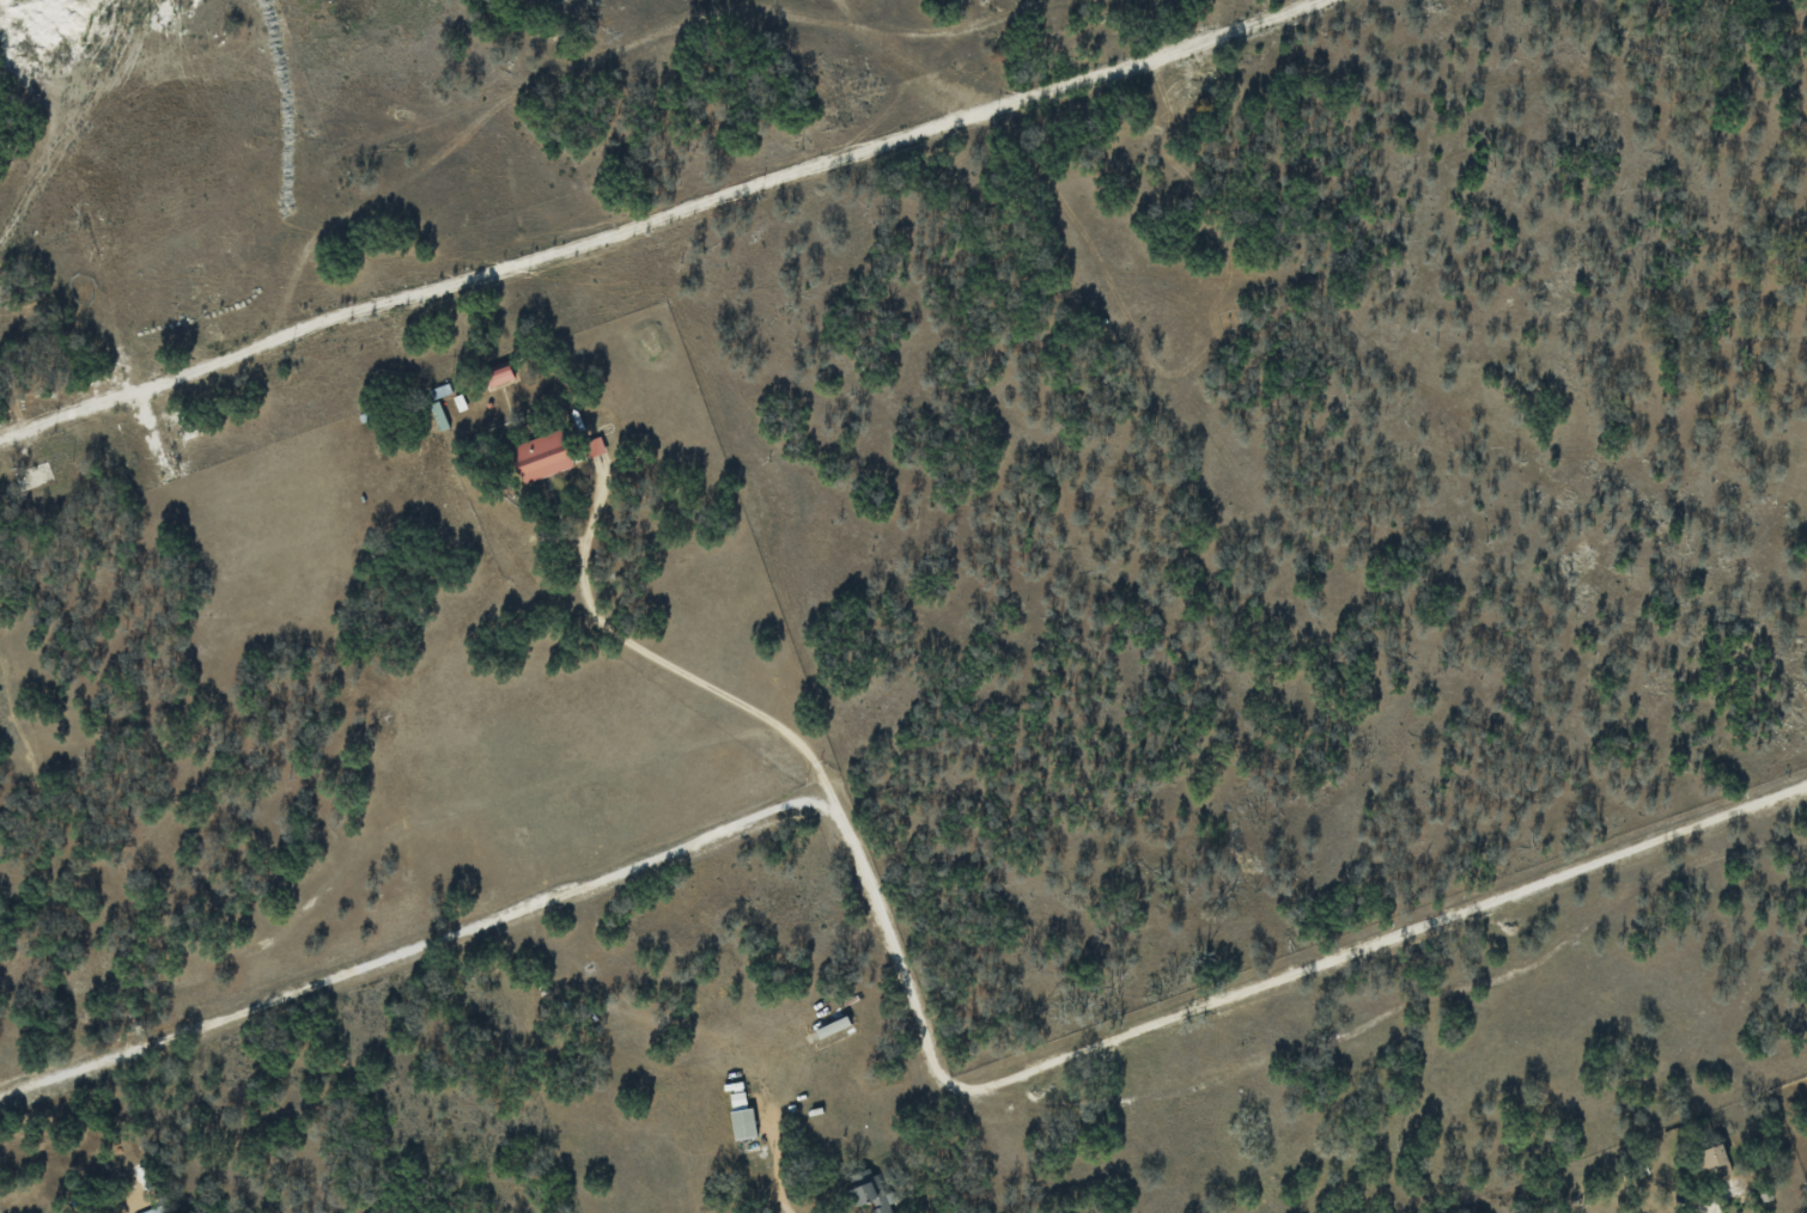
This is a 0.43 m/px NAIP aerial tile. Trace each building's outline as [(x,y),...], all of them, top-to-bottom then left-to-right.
[(489,387),(514,378),(509,364),(484,373),(489,387)] [(524,483),(572,466),(559,429),(511,446),(524,483)] [(733,1138),(755,1136),(753,1107),(730,1110),(733,1138)] [(1699,1170),(1728,1165),(1724,1144),(1696,1149),(1699,1170)] [(874,1166),(846,1175),(856,1206),(868,1201),(872,1212),(890,1212),(874,1166)]
